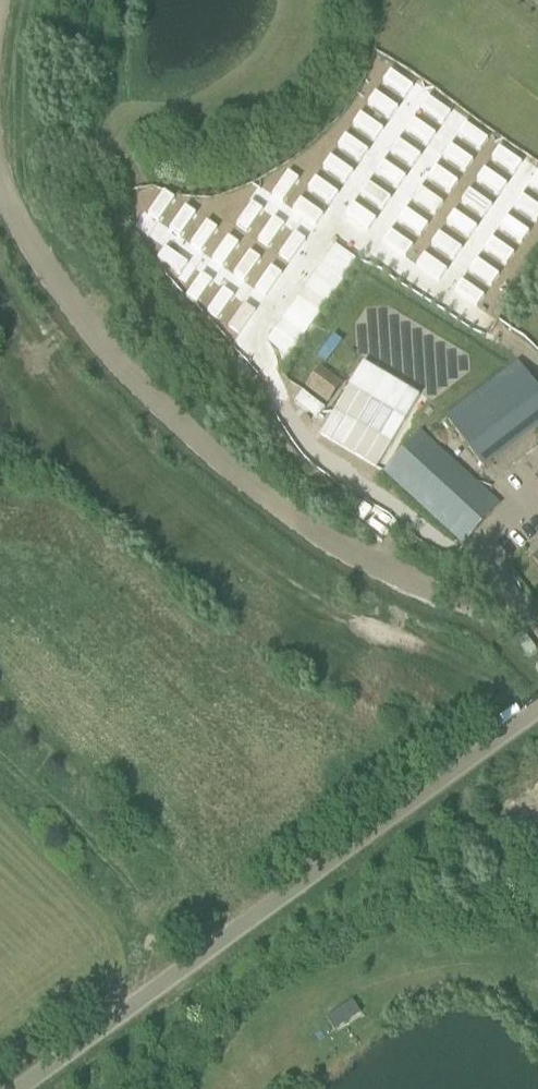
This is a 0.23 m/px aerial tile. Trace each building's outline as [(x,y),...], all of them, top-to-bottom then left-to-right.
[(307,387),(328,403),(341,385),(320,369),(307,387)] [(464,404),(447,417),(482,465),(500,452),(464,404)] [(420,431),(384,470),(463,543),(499,504),(420,431)] [(352,1001),(340,1009),(348,1021),(360,1014),(352,1001)] [(340,1009),(326,1017),(335,1030),(348,1021),(340,1009)]
